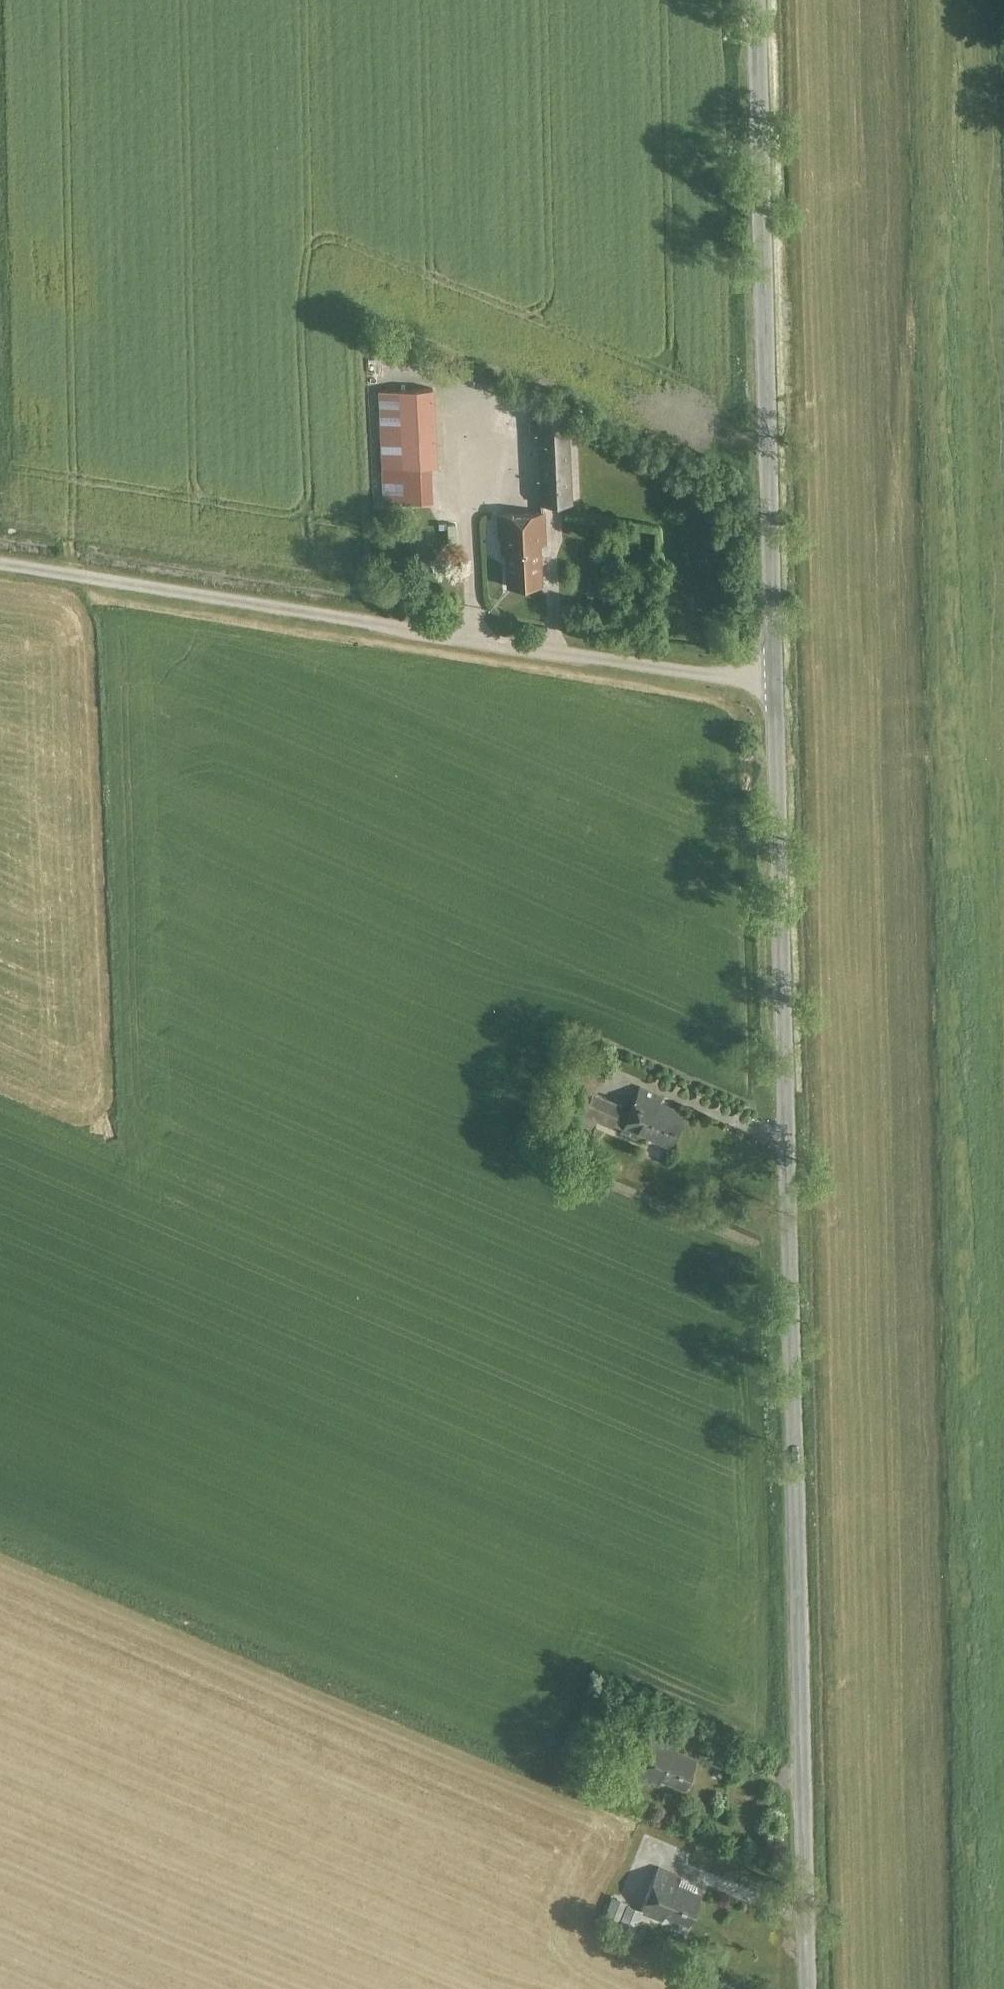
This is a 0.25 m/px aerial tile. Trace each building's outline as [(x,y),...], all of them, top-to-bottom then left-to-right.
[(434,390),(380,392),(384,471),(438,469),(434,390)] [(572,422),(537,423),(540,506),(574,505),(572,422)] [(393,471),(393,488),(413,488),(413,471),(393,471)] [(546,515),(498,516),(499,541),(503,541),(503,559),(507,559),(508,589),(545,589),(544,546),(547,545),(546,515)] [(641,1088),(624,1132),(672,1150),(686,1112),(660,1102),(662,1096),(641,1088)] [(623,1108),(595,1096),(587,1115),(614,1127),(623,1108)] [(675,1742),(655,1734),(637,1780),(661,1790),(663,1783),(689,1794),(702,1762),(672,1749),(675,1742)] [(683,1877),(659,1869),(644,1910),(643,1912),(692,1930),(705,1895),(680,1886),(683,1877)] [(644,1910),(612,1896),(603,1915),(636,1929),(643,1912),(644,1910)]
